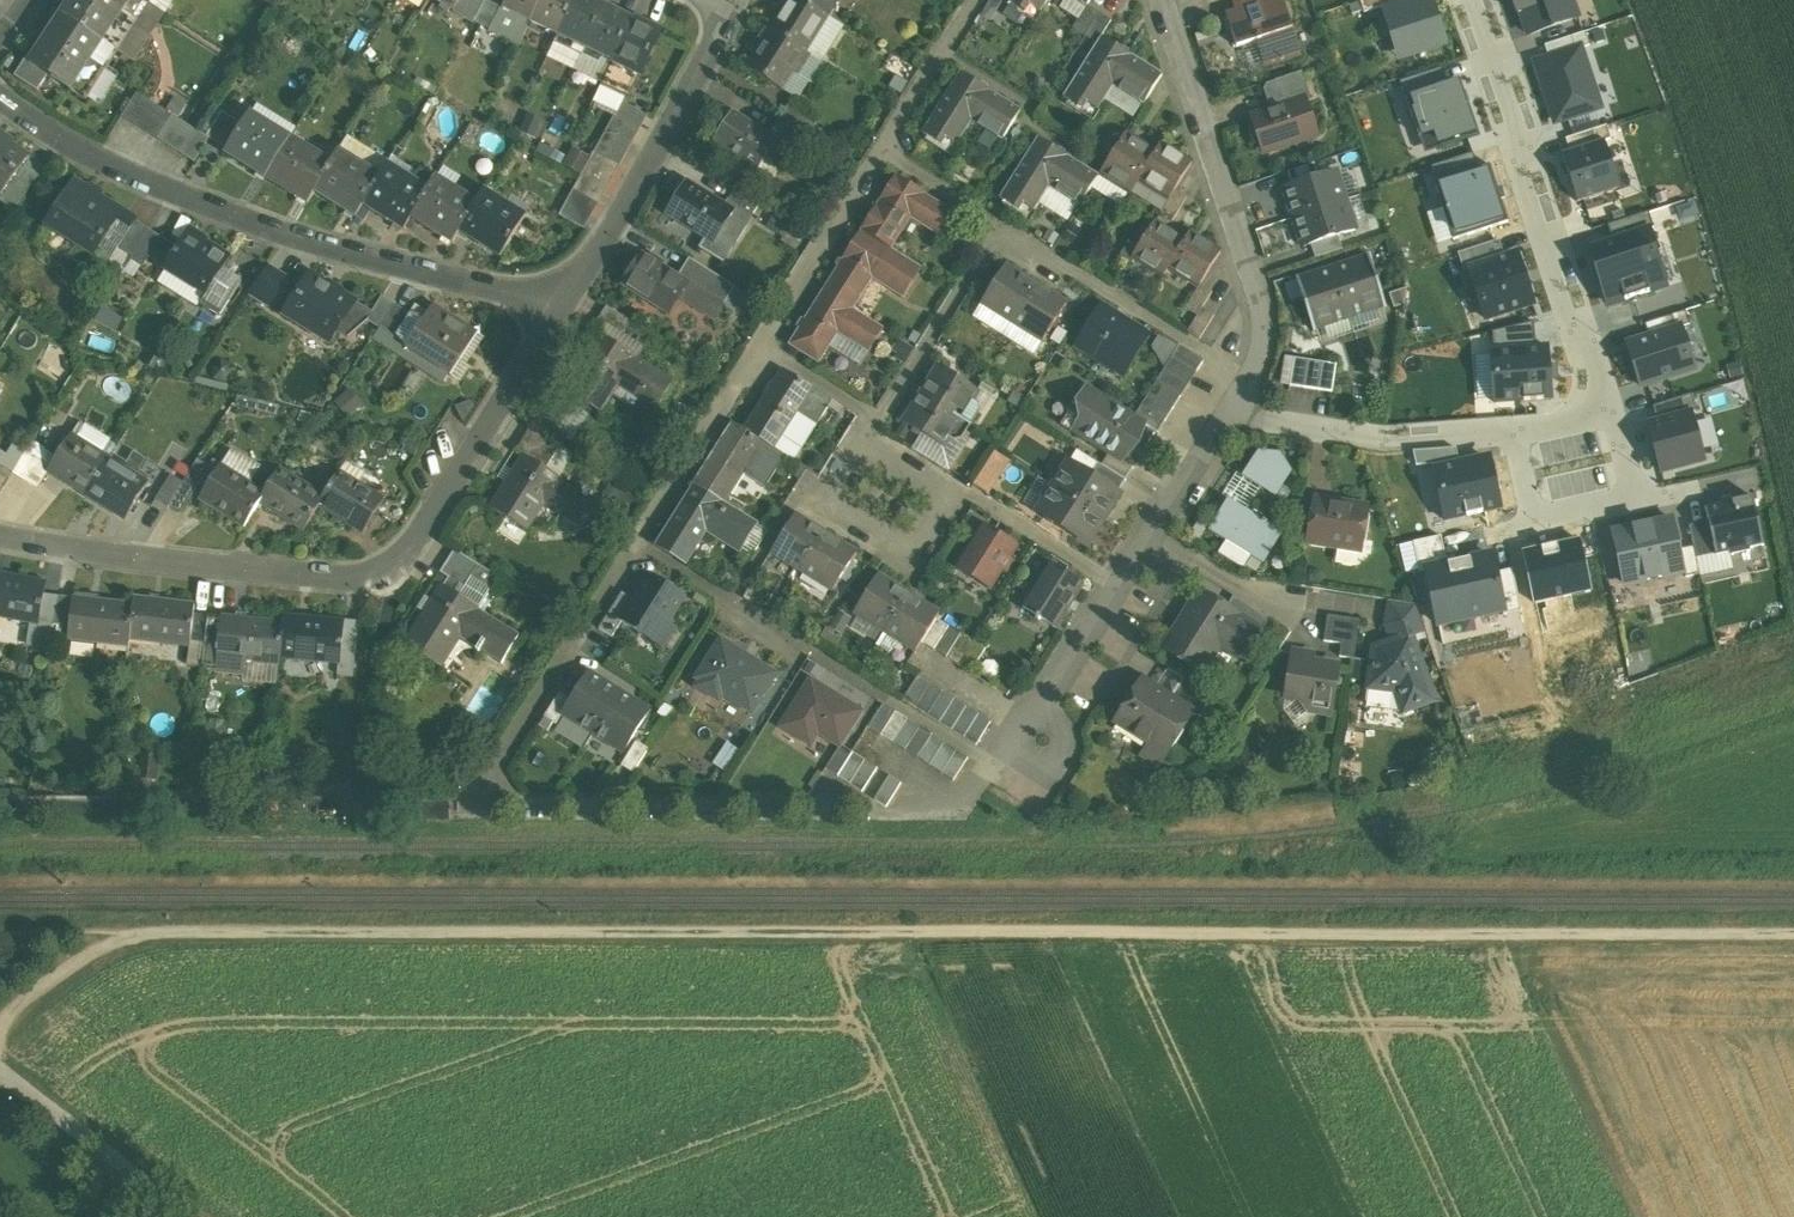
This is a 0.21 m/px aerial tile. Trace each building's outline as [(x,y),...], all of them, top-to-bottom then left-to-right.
[(61,15),(102,42),(121,12),(129,0),(70,0),(61,15)] [(454,10),(460,0),(437,0),(454,10)] [(454,10),(473,23),(485,0),(460,0),(454,10)] [(473,23),(494,32),(504,11),(502,11),(507,0),(485,0),(473,23)] [(502,11),(504,11),(530,24),(541,0),(507,0),(502,11)] [(530,24),(557,36),(575,0),(541,0),(530,24)] [(593,0),(575,0),(557,36),(585,49),(605,6),(593,0)] [(802,0),(789,0),(770,31),(804,52),(827,16),(802,0)] [(827,16),(837,0),(802,0),(827,16)] [(1025,12),(1029,6),(1039,12),(1047,0),(1006,0),(1025,12)] [(1226,16),(1236,48),(1256,41),(1263,65),(1299,53),(1282,0),(1275,0),(1235,13),(1226,16)] [(1235,13),(1275,0),(1231,0),(1235,13)] [(1446,44),(1431,0),(1423,0),(1384,13),(1400,60),(1446,44)] [(1518,16),(1520,16),(1527,36),(1578,18),(1572,0),(1513,0),(1518,16)] [(1085,7),(1072,29),(1084,36),(1098,13),(1086,5),(1085,7)] [(632,19),(605,6),(585,49),(611,62),(612,62),(632,19)] [(136,22),(121,12),(102,42),(117,51),(136,22)] [(1098,13),(1084,36),(1096,44),(1101,37),(1110,20),(1098,13)] [(102,42),(61,15),(29,63),(47,76),(70,90),(85,100),(117,51),(102,42)] [(632,19),(612,62),(640,75),(661,32),(632,19)] [(770,31),(746,69),(781,90),(792,72),(796,75),(809,55),(804,52),(770,31)] [(1586,32),(1544,46),(1549,60),(1580,49),(1590,46),(1586,32)] [(1161,75),(1101,37),(1096,44),(1062,97),(1083,110),(1087,104),(1097,110),(1112,86),(1142,105),(1161,75)] [(1580,49),(1549,60),(1536,64),(1556,123),(1600,109),(1580,49)] [(29,63),(28,63),(29,62),(25,59),(14,76),(37,92),(47,76),(29,63)] [(612,62),(611,62),(600,85),(629,98),(640,75),(612,62)] [(1399,83),(1404,99),(1445,85),(1440,69),(1399,83)] [(1301,72),(1274,81),(1283,108),(1304,101),(1305,102),(1310,100),(1301,72)] [(1020,110),(959,73),(921,133),(942,146),(946,140),(955,146),(970,122),(1001,141),(1020,110)] [(1423,154),(1479,136),(1460,80),(1445,85),(1404,99),(1423,154)] [(133,125),(148,101),(136,93),(121,117),(133,125)] [(145,133),(161,109),(148,101),(133,125),(145,133)] [(1283,108),(1252,118),(1262,151),(1315,134),(1305,102),(1304,101),(1283,108)] [(646,117),(621,103),(615,115),(640,128),(646,117)] [(158,141),(173,117),(161,109),(145,133),(158,141)] [(776,140),(732,112),(713,142),(772,179),(784,159),(770,150),(776,140)] [(640,128),(615,115),(608,127),(633,141),(640,128)] [(170,148),(185,124),(173,117),(158,141),(170,148)] [(809,135),(780,117),(772,130),(801,148),(809,135)] [(287,145),(245,119),(224,154),(266,179),(287,145)] [(182,156),(197,132),(185,124),(170,148),(182,156)] [(633,141),(608,127),(601,140),(626,154),(633,141)] [(1607,127),(1566,140),(1570,153),(1604,141),(1611,139),(1607,127)] [(194,164),(210,140),(197,132),(182,156),(194,164)] [(1155,153),(1125,134),(1100,174),(1130,193),(1138,180),(1155,153)] [(0,138),(0,195),(1,196),(29,157),(1,137),(0,138)] [(1099,175),(1038,137),(999,198),(1020,211),(1024,205),(1034,211),(1049,187),(1080,206),(1099,175)] [(626,154),(601,140),(594,152),(619,166),(626,154)] [(1620,188),(1604,141),(1570,153),(1562,155),(1578,202),(1620,188)] [(328,170),(287,145),(266,179),(306,204),(314,193),(328,170)] [(1190,164),(1160,145),(1155,153),(1138,180),(1168,199),(1174,190),(1190,164)] [(619,166),(594,152),(587,165),(612,179),(619,166)] [(1431,168),(1436,183),(1478,169),(1473,154),(1431,168)] [(376,183),(335,158),(328,170),(314,193),(354,218),(362,206),(376,183)] [(1314,164),(1287,172),(1291,186),(1318,177),(1314,164)] [(612,179),(587,165),(580,178),(605,191),(612,179)] [(1436,183),(1454,241),(1508,223),(1490,165),(1478,169),(1436,183)] [(425,196),(384,171),(376,183),(362,206),(402,231),(410,219),(425,196)] [(1291,186),(1289,187),(1289,186),(1283,188),(1293,218),(1345,201),(1336,171),(1291,186)] [(956,214),(895,176),(861,231),(891,250),(910,220),(940,239),(956,214)] [(605,191),(580,178),(573,190),(598,204),(605,191)] [(472,210),(432,184),(425,196),(410,219),(451,244),(458,232),(472,210)] [(727,202),(724,207),(687,184),(668,214),(705,237),(698,249),(723,264),(753,216),(752,216),(751,217),(727,202)] [(120,214),(74,185),(47,228),(94,257),(97,252),(120,214)] [(760,204),(735,188),(727,202),(751,217),(752,216),(760,204)] [(598,204),(573,190),(562,211),(587,225),(598,204)] [(1186,198),(1174,190),(1168,199),(1159,214),(1171,222),(1186,198)] [(507,208),(483,193),(472,210),(458,232),(499,258),(521,224),(504,213),(507,208)] [(1345,201),(1293,218),(1303,248),(1308,246),(1310,245),(1338,236),(1355,231),(1345,201)] [(1648,213),(1607,226),(1613,242),(1649,230),(1654,229),(1648,213)] [(137,224),(120,214),(97,252),(113,261),(137,224)] [(1184,242),(1154,223),(1132,258),(1163,277),(1168,268),(1184,242)] [(149,232),(137,224),(113,261),(125,269),(130,261),(149,232)] [(1613,242),(1593,249),(1604,284),(1601,285),(1609,306),(1665,288),(1655,255),(1657,254),(1649,230),(1613,242)] [(891,250),(861,231),(823,292),(853,311),(877,273),(892,282),(887,290),(902,300),(921,269),(891,250)] [(149,232),(130,261),(143,269),(162,239),(149,232)] [(212,249),(189,235),(189,234),(188,233),(164,272),(205,298),(206,299),(223,272),(231,260),(212,248),(212,249)] [(1220,253),(1190,234),(1184,242),(1168,268),(1198,287),(1199,285),(1220,253)] [(1338,236),(1310,245),(1315,259),(1342,250),(1338,236)] [(1469,270),(1504,258),(1499,241),(1458,254),(1464,273),(1469,271),(1469,270)] [(1504,258),(1469,270),(1469,271),(1486,320),(1533,304),(1528,288),(1529,288),(1524,270),(1522,270),(1517,254),(1504,258)] [(642,256),(623,287),(668,315),(687,285),(678,279),(642,256)] [(1366,257),(1341,265),(1339,265),(1339,266),(1325,271),(1325,270),(1323,270),(1323,271),(1298,279),(1296,279),(1312,331),(1315,330),(1314,330),(1383,308),(1385,307),(1369,256),(1366,257)] [(689,260),(678,279),(721,305),(733,287),(689,260)] [(1035,287),(1004,268),(981,304),(1012,323),(1035,287)] [(249,297),(274,312),(291,284),(267,269),(249,297)] [(223,272),(206,299),(205,298),(200,306),(220,319),(242,284),(223,272)] [(355,302),(310,275),(284,318),(329,346),(351,310),(355,303),(355,302)] [(1198,287),(1184,309),(1196,317),(1202,309),(1212,293),(1199,285),(1198,287)] [(1064,306),(1035,287),(1012,323),(1041,342),(1064,306)] [(853,311),(823,292),(788,346),(819,366),(838,335),(868,354),(883,330),(853,311)] [(368,320),(367,322),(378,329),(394,305),(381,298),(372,313),(368,320)] [(372,313),(355,303),(351,310),(368,320),(372,313)] [(411,316),(394,305),(378,329),(397,339),(411,316)] [(1141,333),(1101,307),(1076,346),(1116,371),(1141,333)] [(409,344),(428,315),(416,308),(397,339),(407,348),(409,344)] [(476,336),(432,308),(428,315),(409,344),(435,360),(431,365),(450,377),(476,336)] [(630,323),(606,308),(597,323),(621,338),(630,323)] [(1196,317),(1186,333),(1199,340),(1214,316),(1202,309),(1196,317)] [(1685,312),(1645,325),(1649,338),(1682,328),(1689,325),(1685,312)] [(1493,334),(1494,352),(1536,349),(1534,324),(1493,334)] [(1649,338),(1626,346),(1639,387),(1695,369),(1682,328),(1649,338)] [(637,359),(600,336),(565,392),(599,414),(619,381),(659,406),(673,383),(636,360),(637,359)] [(1203,361),(1179,346),(1171,358),(1195,373),(1203,361)] [(1491,353),(1495,404),(1552,400),(1548,348),(1536,349),(1494,352),(1491,353)] [(1195,373),(1171,358),(1163,370),(1188,385),(1195,373)] [(1280,386),(1290,388),(1295,359),(1284,358),(1280,386)] [(1308,361),(1295,359),(1290,388),(1303,390),(1308,361)] [(1322,364),(1308,361),(1303,390),(1317,392),(1322,364)] [(1336,366),(1322,364),(1317,392),(1331,394),(1336,366)] [(954,380),(947,376),(947,373),(939,368),(938,370),(930,381),(930,384),(932,385),(924,398),(970,427),(979,413),(976,406),(972,403),(977,394),(977,392),(957,379),(954,380)] [(1188,385),(1163,370),(1156,382),(1180,398),(1188,385)] [(832,403),(783,372),(745,433),(774,450),(783,435),(803,447),(816,426),(817,427),(832,403)] [(1180,398),(1156,382),(1148,395),(1172,410),(1180,398)] [(1133,419),(1086,389),(1077,403),(1081,420),(1074,432),(1108,454),(1122,463),(1135,442),(1139,445),(1144,430),(1143,429),(1145,426),(1133,419)] [(1172,410),(1148,395),(1140,407),(1165,422),(1172,410)] [(1653,408),(1658,423),(1690,414),(1696,412),(1692,395),(1653,408)] [(970,427),(924,398),(916,410),(914,409),(913,410),(904,423),(904,426),(911,431),(913,429),(921,434),(921,437),(939,448),(943,448),(949,439),(953,442),(961,441),(970,427)] [(1165,422),(1140,407),(1133,419),(1145,426),(1157,434),(1165,422)] [(1658,423),(1648,426),(1661,473),(1703,462),(1690,414),(1658,423)] [(72,437),(71,436),(53,465),(49,471),(71,484),(69,487),(86,497),(109,460),(117,448),(80,425),(72,437)] [(745,433),(733,425),(725,438),(728,439),(720,451),(718,449),(695,486),(723,504),(742,474),(765,488),(784,457),(774,450),(745,433)] [(560,448),(530,430),(516,452),(524,458),(545,471),(560,448)] [(28,449),(16,442),(0,466),(13,474),(28,449)] [(992,447),(967,481),(987,496),(1012,462),(992,447)] [(28,449),(13,474),(25,481),(40,457),(28,449)] [(561,450),(553,466),(565,471),(573,455),(561,450)] [(1456,450),(1414,453),(1416,467),(1433,466),(1459,464),(1456,450)] [(1280,454),(1259,452),(1243,477),(1259,488),(1244,512),(1228,502),(1209,531),(1225,541),(1218,554),(1243,569),(1250,557),(1262,564),(1280,535),(1270,528),(1286,502),(1274,497),(1290,472),(1280,454)] [(231,453),(220,467),(249,485),(260,467),(231,453)] [(1122,463),(1108,454),(1101,466),(1125,481),(1133,469),(1122,463)] [(53,465),(40,457),(25,481),(37,489),(49,471),(53,465)] [(545,471),(524,458),(491,511),(525,532),(543,503),(561,515),(560,517),(580,529),(584,522),(585,522),(596,505),(559,482),(560,480),(545,471)] [(148,484),(109,460),(86,497),(103,508),(104,506),(126,519),(148,484)] [(1089,476),(1068,463),(1052,488),(1103,520),(1111,508),(1112,508),(1113,508),(1119,498),(1119,497),(1118,496),(1119,495),(1118,493),(1089,476)] [(1459,464),(1433,466),(1445,522),(1501,509),(1491,463),(1460,469),(1459,464)] [(1101,466),(1097,464),(1089,476),(1118,493),(1125,481),(1101,466)] [(220,467),(199,501),(243,529),(258,504),(265,495),(249,485),(220,467)] [(324,498),(280,470),(265,495),(258,504),(302,532),(317,508),(324,498)] [(202,478),(192,471),(168,508),(180,515),(202,478)] [(384,502),(339,474),(324,498),(317,508),(363,536),(384,502)] [(183,484),(170,476),(155,500),(168,508),(183,484)] [(695,486),(657,546),(685,564),(709,525),(735,542),(749,520),(723,504),(695,486)] [(1103,520),(1052,488),(1037,514),(1043,518),(1043,519),(1043,520),(1052,525),(1053,525),(1053,524),(1087,545),(1103,520)] [(1315,501),(1302,498),(1297,526),(1311,528),(1315,501)] [(1753,499),(1705,509),(1708,523),(1715,556),(1715,558),(1729,555),(1730,558),(1750,553),(1749,551),(1763,548),(1753,499)] [(1366,509),(1315,501),(1311,528),(1308,543),(1359,551),(1360,544),(1365,541),(1366,531),(1363,527),(1366,509)] [(794,517),(771,553),(802,573),(825,536),(794,517)] [(1612,534),(1623,587),(1684,574),(1679,552),(1672,521),(1612,534)] [(1715,556),(1708,523),(1689,527),(1693,549),(1696,560),(1715,556)] [(1016,546),(983,526),(955,570),(988,591),(1001,570),(1004,572),(1010,562),(1007,560),(1016,546)] [(856,556),(825,536),(802,573),(833,592),(856,556)] [(1413,545),(1420,572),(1426,571),(1447,566),(1441,539),(1413,545)] [(1579,539),(1521,552),(1533,604),(1591,592),(1579,539)] [(1696,560),(1693,549),(1679,552),(1684,574),(1686,580),(1700,577),(1696,560)] [(478,567),(454,551),(439,574),(448,579),(464,589),(478,567)] [(1439,627),(1504,613),(1495,576),(1494,576),(1489,557),(1447,566),(1426,571),(1439,627)] [(1049,563),(1021,608),(1054,629),(1082,584),(1049,563)] [(478,567),(471,579),(491,591),(499,580),(478,567)] [(1504,613),(1505,617),(1521,614),(1512,572),(1495,576),(1504,613)] [(0,576),(0,618),(10,620),(10,615),(38,621),(39,621),(44,596),(46,585),(0,576)] [(656,644),(684,599),(650,578),(634,604),(622,624),(656,644)] [(907,597),(877,578),(854,614),(884,633),(907,597)] [(479,611),(491,591),(471,579),(464,589),(448,579),(442,588),(479,611)] [(479,611),(442,588),(405,647),(439,669),(459,637),(472,645),(470,649),(478,655),(481,651),(501,664),(518,638),(478,612),(479,611)] [(1225,609),(1199,593),(1163,649),(1202,673),(1222,642),(1240,653),(1255,630),(1256,628),(1225,609)] [(59,598),(44,596),(39,621),(38,621),(32,648),(50,651),(59,598)] [(622,624),(634,604),(622,597),(600,631),(613,639),(622,624)] [(938,616),(907,597),(884,633),(915,653),(921,643),(936,619),(938,616)] [(1270,620),(1233,597),(1225,609),(1256,628),(1255,630),(1261,634),(1270,620)] [(59,598),(54,626),(69,628),(73,600),(59,598)] [(195,606),(134,599),(133,607),(129,641),(161,645),(161,640),(191,643),(195,606)] [(133,607),(73,600),(69,628),(68,642),(72,642),(95,645),(97,645),(98,639),(129,643),(129,641),(133,607)] [(1416,606),(1387,601),(1383,626),(1389,643),(1390,645),(1411,638),(1425,633),(1416,606)] [(1359,621),(1327,616),(1323,642),(1341,645),(1339,658),(1353,660),(1359,621)] [(222,619),(208,617),(205,647),(219,648),(222,619)] [(344,624),(284,618),(283,625),(279,660),(311,663),(311,658),(341,660),(342,649),(344,624)] [(283,625),(222,619),(219,648),(218,661),(219,661),(250,664),(251,659),(279,661),(279,660),(283,625)] [(921,643),(933,651),(949,627),(936,619),(921,643)] [(961,634),(949,627),(933,651),(945,658),(961,634)] [(961,634),(945,658),(958,666),(973,642),(961,634)] [(1370,709),(1402,712),(1403,713),(1434,703),(1411,638),(1390,645),(1389,643),(1372,649),(1366,703),(1370,709)] [(72,642),(70,658),(92,662),(95,645),(72,642)] [(751,714),(775,675),(720,642),(697,679),(701,682),(697,689),(718,702),(722,696),(751,714)] [(973,642),(958,666),(970,674),(985,649),(973,642)] [(219,648),(205,647),(202,668),(218,669),(219,661),(218,661),(219,648)] [(356,650),(342,649),(341,660),(340,666),(339,666),(338,677),(354,679),(356,650)] [(1337,668),(1311,664),(1312,657),(1292,654),(1285,697),(1299,699),(1309,712),(1330,715),(1337,668)] [(619,692),(589,673),(571,701),(562,716),(593,735),(619,692)] [(918,676),(902,701),(915,708),(930,683),(918,676)] [(1212,697),(1184,679),(1171,700),(1193,714),(1192,715),(1198,719),(1212,697)] [(1171,700),(1141,681),(1133,693),(1128,694),(1123,701),(1125,706),(1114,722),(1167,755),(1192,715),(1193,714),(1171,700)] [(861,713),(811,682),(781,728),(803,742),(812,729),(840,747),(861,713)] [(930,683),(915,708),(927,716),(942,691),(930,683)] [(942,691),(927,716),(939,723),(955,698),(942,691)] [(650,711),(619,692),(593,735),(623,754),(650,711)] [(559,694),(544,718),(556,725),(562,716),(571,701),(559,694)] [(955,698),(939,723),(951,731),(967,706),(955,698)] [(895,713),(882,705),(868,728),(880,736),(895,713)] [(967,706),(951,731),(963,739),(979,713),(967,706)] [(892,744),(907,720),(895,713),(880,736),(892,744)] [(979,713),(963,739),(975,746),(991,721),(979,713)] [(907,720),(892,744),(904,751),(919,728),(907,720)] [(919,728),(904,751),(916,759),(931,735),(919,728)] [(931,735),(916,759),(929,766),(943,743),(931,735)] [(648,750),(636,742),(621,767),(633,774),(648,750)] [(943,743),(929,766),(941,774),(955,751),(943,743)] [(854,754),(841,747),(826,771),(839,778),(854,754)] [(967,758),(955,751),(941,774),(953,782),(967,758)] [(866,762),(854,754),(839,778),(851,786),(866,762)] [(878,769),(866,762),(851,786),(863,793),(878,769)] [(889,776),(878,769),(863,793),(862,794),(874,802),(889,776)] [(901,784),(889,776),(874,802),(886,808),(901,784)]
